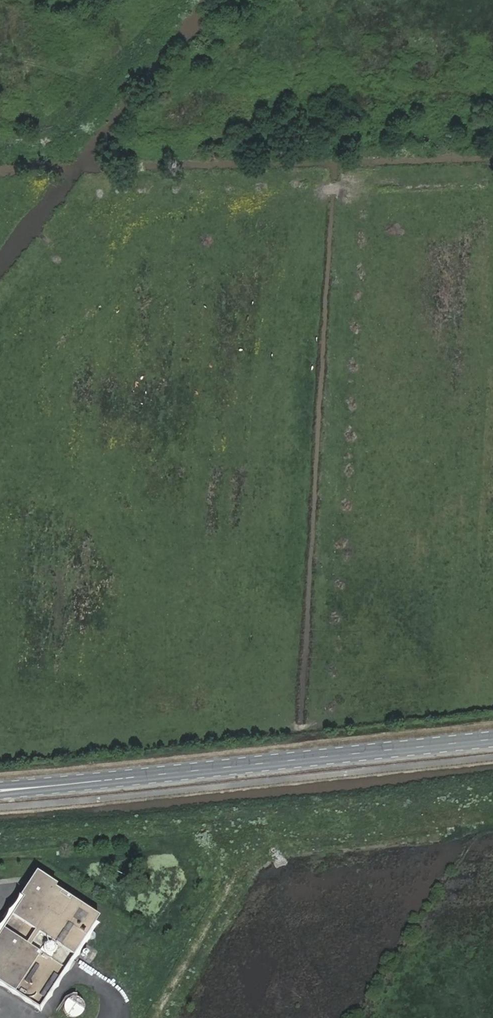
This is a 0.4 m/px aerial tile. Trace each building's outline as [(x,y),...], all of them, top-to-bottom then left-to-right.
[(34,871),(0,924),(0,979),(41,1005),(100,913),(34,871)] [(82,1007),(69,994),(56,1008),(66,1017),(72,1017),(82,1007)]
